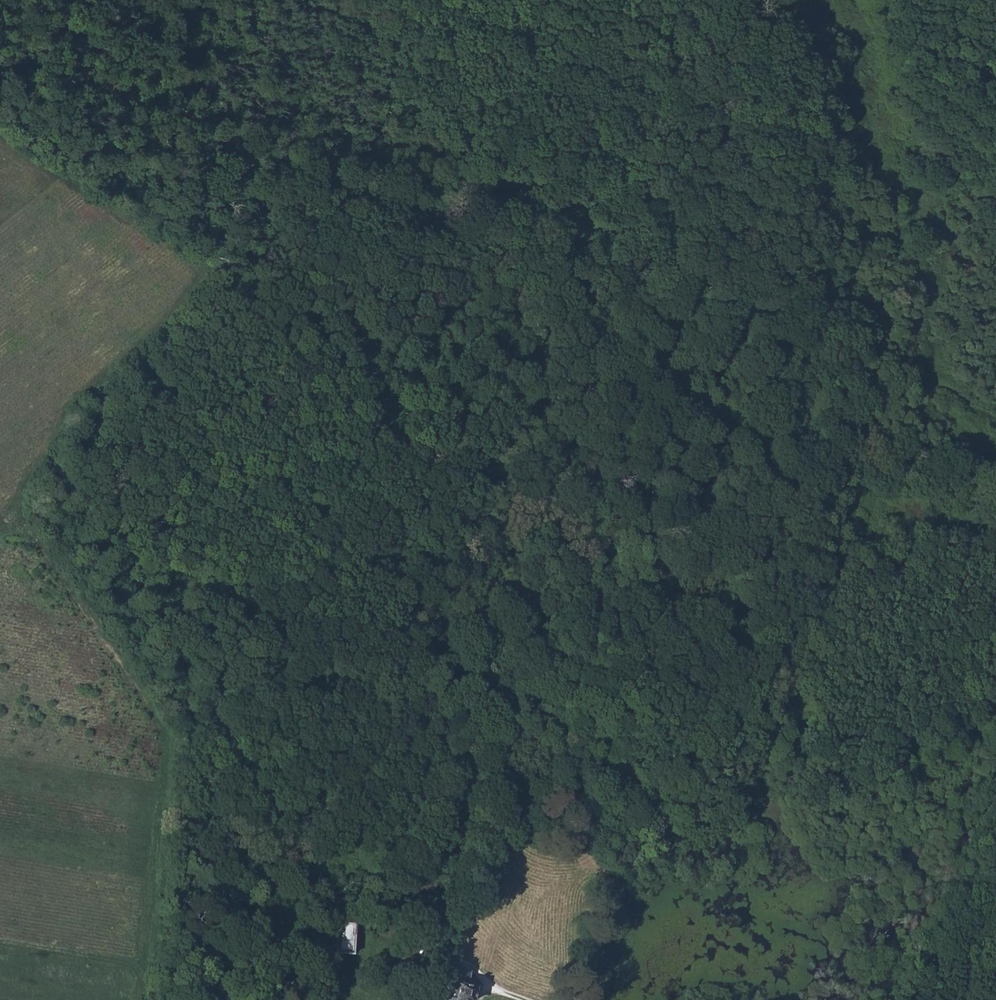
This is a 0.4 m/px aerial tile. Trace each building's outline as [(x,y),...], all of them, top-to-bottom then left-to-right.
[(300,953),(331,953),(331,956),(350,957),(350,927),(333,926),(332,929),(301,927),(300,953)] [(472,993),(465,989),(466,976),(446,971),(440,999),(470,999),(472,993)]
